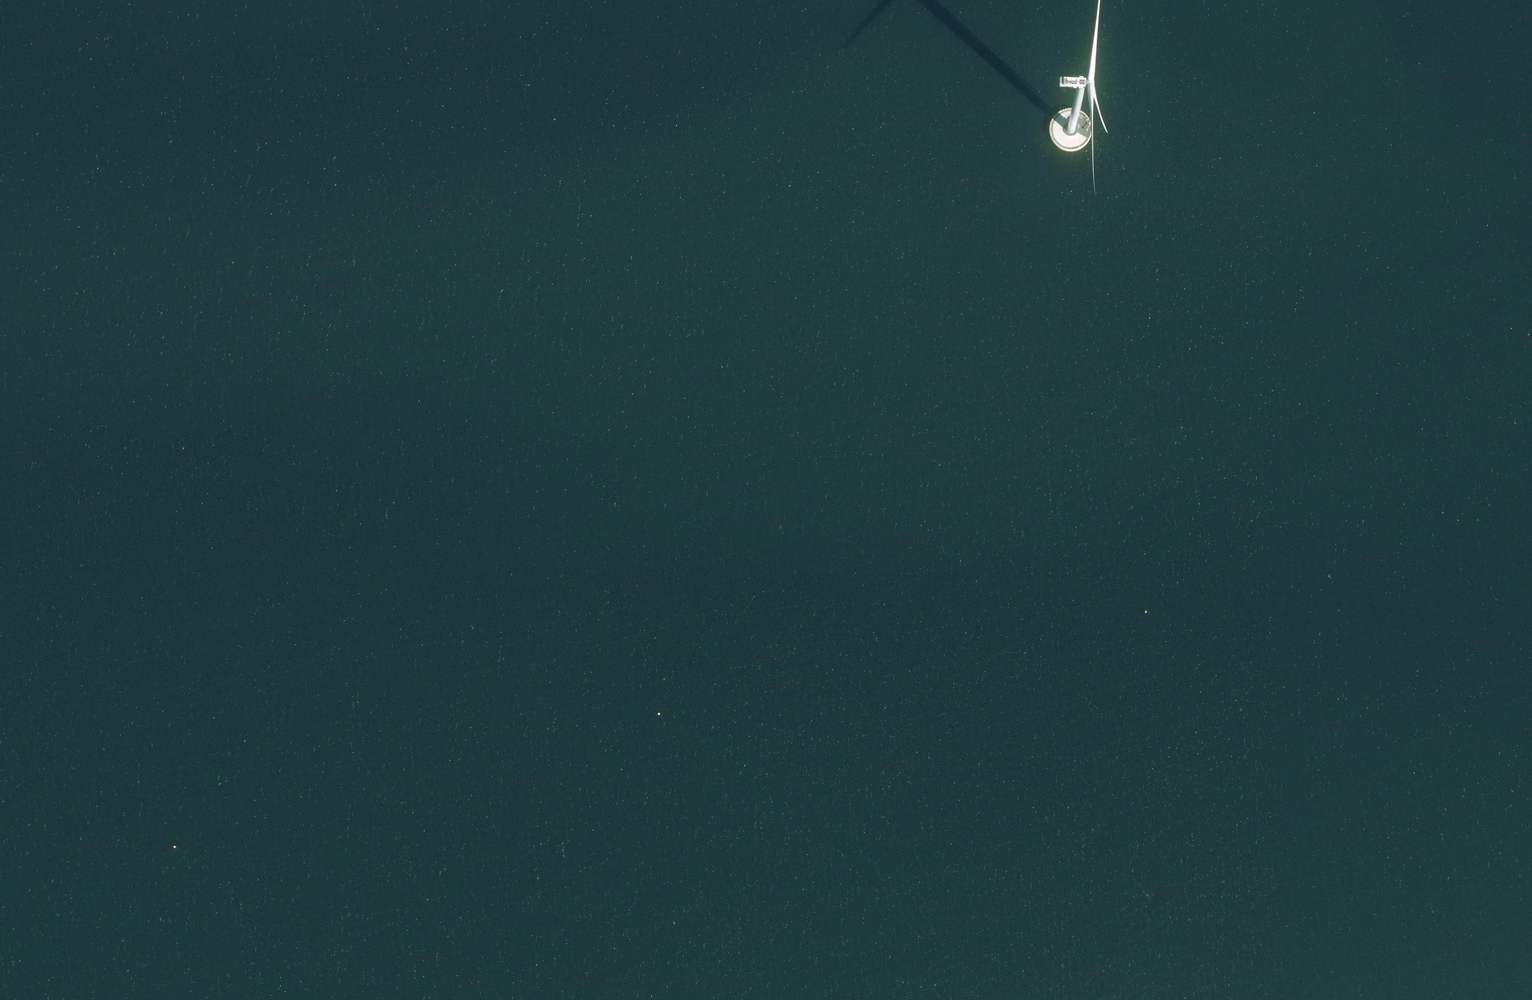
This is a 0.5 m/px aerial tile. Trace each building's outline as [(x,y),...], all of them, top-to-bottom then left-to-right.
[(1074,132),(1074,131),(1074,130),(1074,129),(1073,128),(1072,127),(1071,127),(1070,127),(1069,127),(1068,127),(1067,128),(1066,129),(1066,130),(1066,131),(1066,132),(1066,133),(1067,134),(1068,135),(1069,135),(1070,135),(1071,135),(1072,135),(1073,134),(1074,133),(1074,132)]
